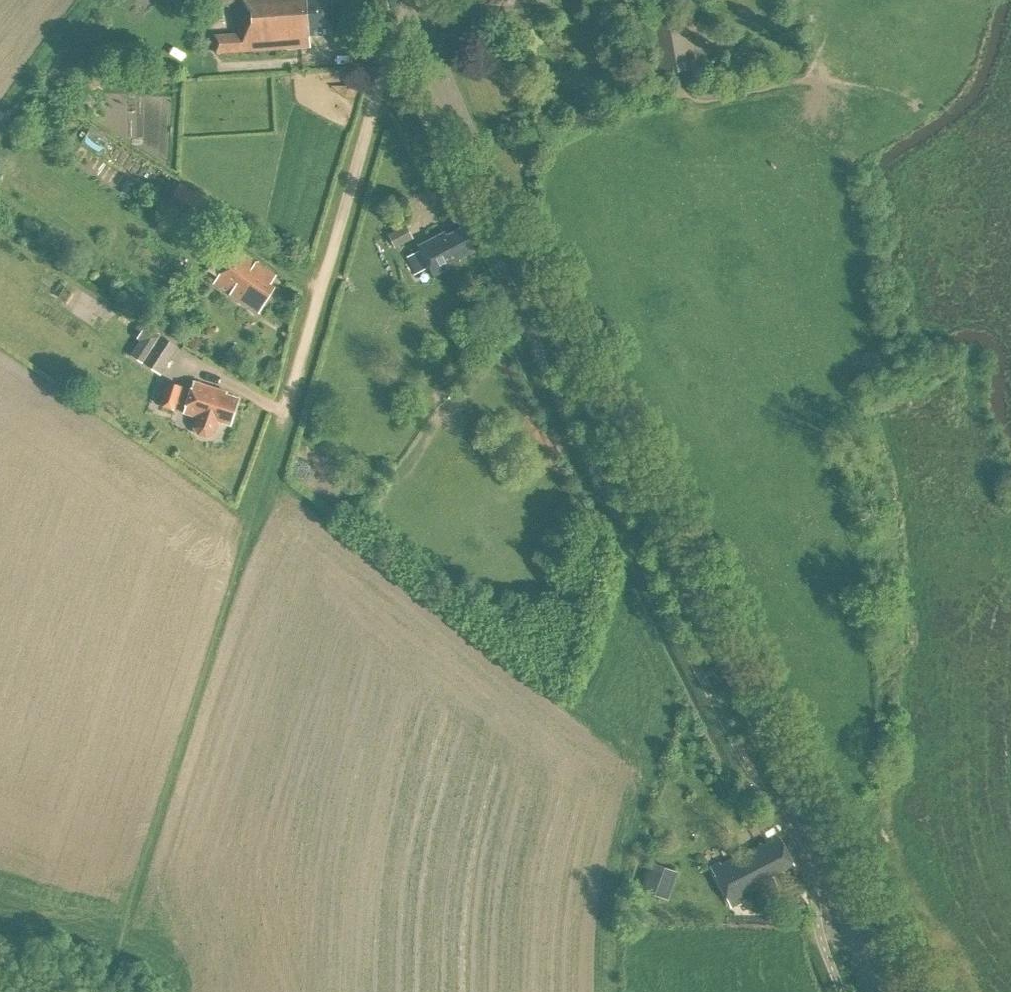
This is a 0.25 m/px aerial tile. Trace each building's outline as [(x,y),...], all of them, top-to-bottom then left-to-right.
[(213,6),(237,4),(239,32),(215,34),(217,53),(310,47),(309,34),(332,33),(330,0),(213,0),(213,6)] [(649,24),(659,77),(695,70),(685,17),(649,24)] [(181,184),(167,208),(201,228),(215,205),(181,184)] [(407,226),(388,235),(395,249),(414,239),(407,226)] [(444,234),(418,247),(420,251),(408,257),(417,274),(430,268),(435,278),(461,264),(459,261),(476,252),(463,229),(446,238),(444,234)] [(271,286),(277,277),(237,251),(215,285),(260,314),(276,289),(271,286)] [(144,364),(160,375),(179,348),(162,337),(144,364)] [(184,414),(197,418),(194,428),(198,435),(206,438),(214,434),(218,422),(230,426),(239,399),(226,395),(227,393),(194,382),(191,392),(181,389),(182,387),(168,383),(161,406),(174,411),(176,403),(186,407),(184,414)] [(769,879),(795,864),(781,838),(746,858),(743,852),(713,868),(734,907),(773,886),(769,879)] [(663,898),(673,871),(652,863),(641,891),(663,898)]
